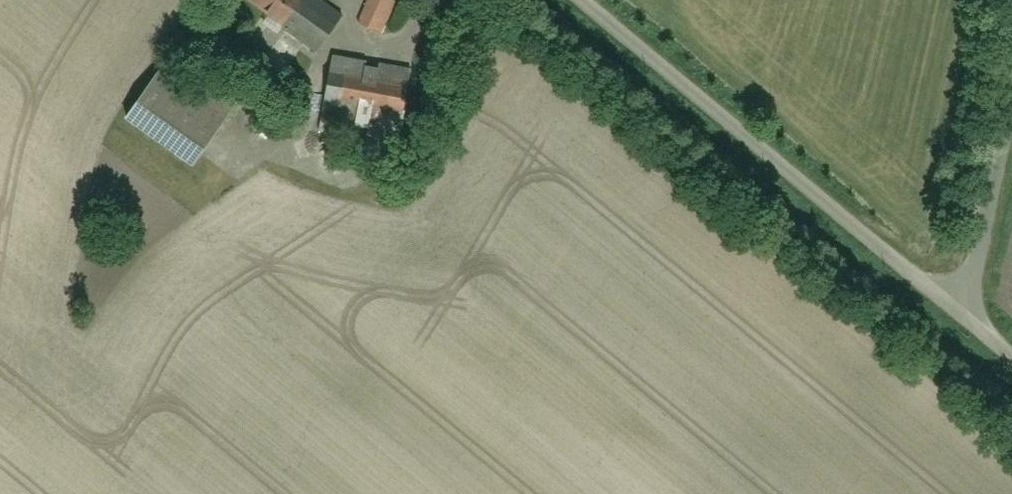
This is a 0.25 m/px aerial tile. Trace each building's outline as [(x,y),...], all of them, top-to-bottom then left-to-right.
[(316,0),(244,0),(244,1),(323,59),(349,24),(316,0)] [(391,0),(371,0),(365,24),(389,30),(396,1),(391,0)] [(164,56),(121,110),(197,169),(239,114),(164,56)] [(417,75),(336,58),(331,83),(341,86),(334,119),(404,134),(417,75)]
